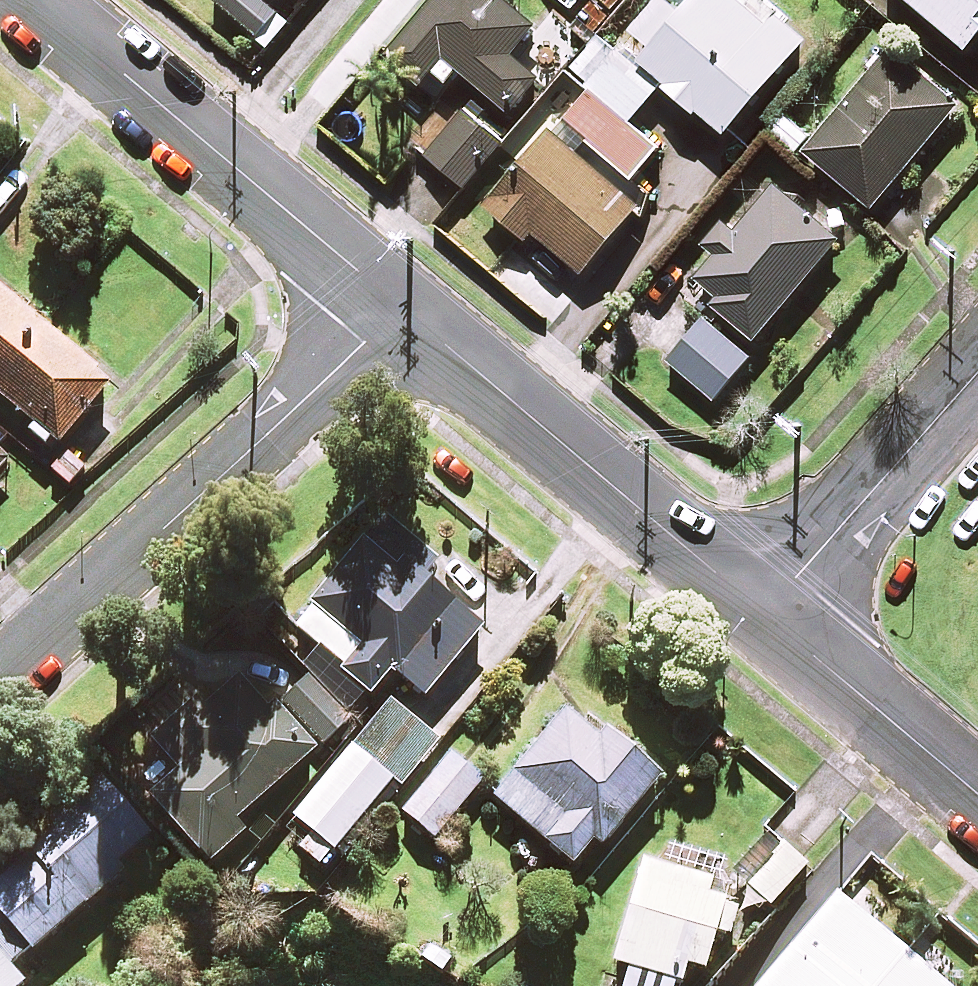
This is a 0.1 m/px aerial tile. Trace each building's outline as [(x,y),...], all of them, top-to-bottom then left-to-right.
[(262,0),(213,0),(267,48),(288,24),(262,0)] [(509,0),(431,0),(390,50),(428,80),(433,74),(447,85),(455,74),(511,120),(544,80),(514,56),(539,25),(509,0)] [(735,0),(691,0),(680,12),(665,0),(658,0),(630,33),(650,50),(637,64),(722,136),(805,38),(775,12),(764,25),(735,0)] [(963,51),(977,34),(977,0),(904,0),(963,51)] [(956,108),(888,51),(803,152),(870,209),(956,108)] [(659,90),(622,56),(562,119),(629,182),(661,148),(631,120),(659,90)] [(502,144),(463,110),(424,155),(463,188),(502,144)] [(639,206),(553,131),(484,210),(525,246),(534,236),(579,275),(639,206)] [(837,240),(772,187),(694,281),(725,306),(720,313),(754,341),(837,240)] [(32,425),(26,432),(42,447),(49,439),(57,446),(109,385),(0,292),(0,397),(32,425)] [(749,358),(701,319),(666,362),(714,401),(749,358)] [(441,566),(390,519),(293,623),(298,628),(279,648),(306,672),(279,700),(324,742),(391,672),(420,700),(481,635),(425,583),(441,566)] [(183,720),(204,743),(199,748),(187,759),(171,742),(132,778),(209,861),(245,828),(238,820),(317,747),(263,689),(241,709),(219,686),(183,720)] [(392,700),(291,818),(312,836),(299,852),(318,867),(393,779),(401,786),(439,740),(392,700)] [(492,799),(574,866),(590,846),(597,851),(659,777),(571,704),(492,799)] [(482,780),(450,755),(403,813),(434,839),(482,780)] [(100,778),(0,864),(0,985),(18,985),(23,982),(11,968),(123,872),(116,864),(149,836),(100,778)] [(804,866),(783,847),(748,887),(769,906),(804,866)] [(725,896),(709,891),(713,881),(645,860),(614,960),(628,965),(621,985),(675,985),(682,963),(702,969),(712,937),(727,941),(737,908),(722,903),(725,896)]
